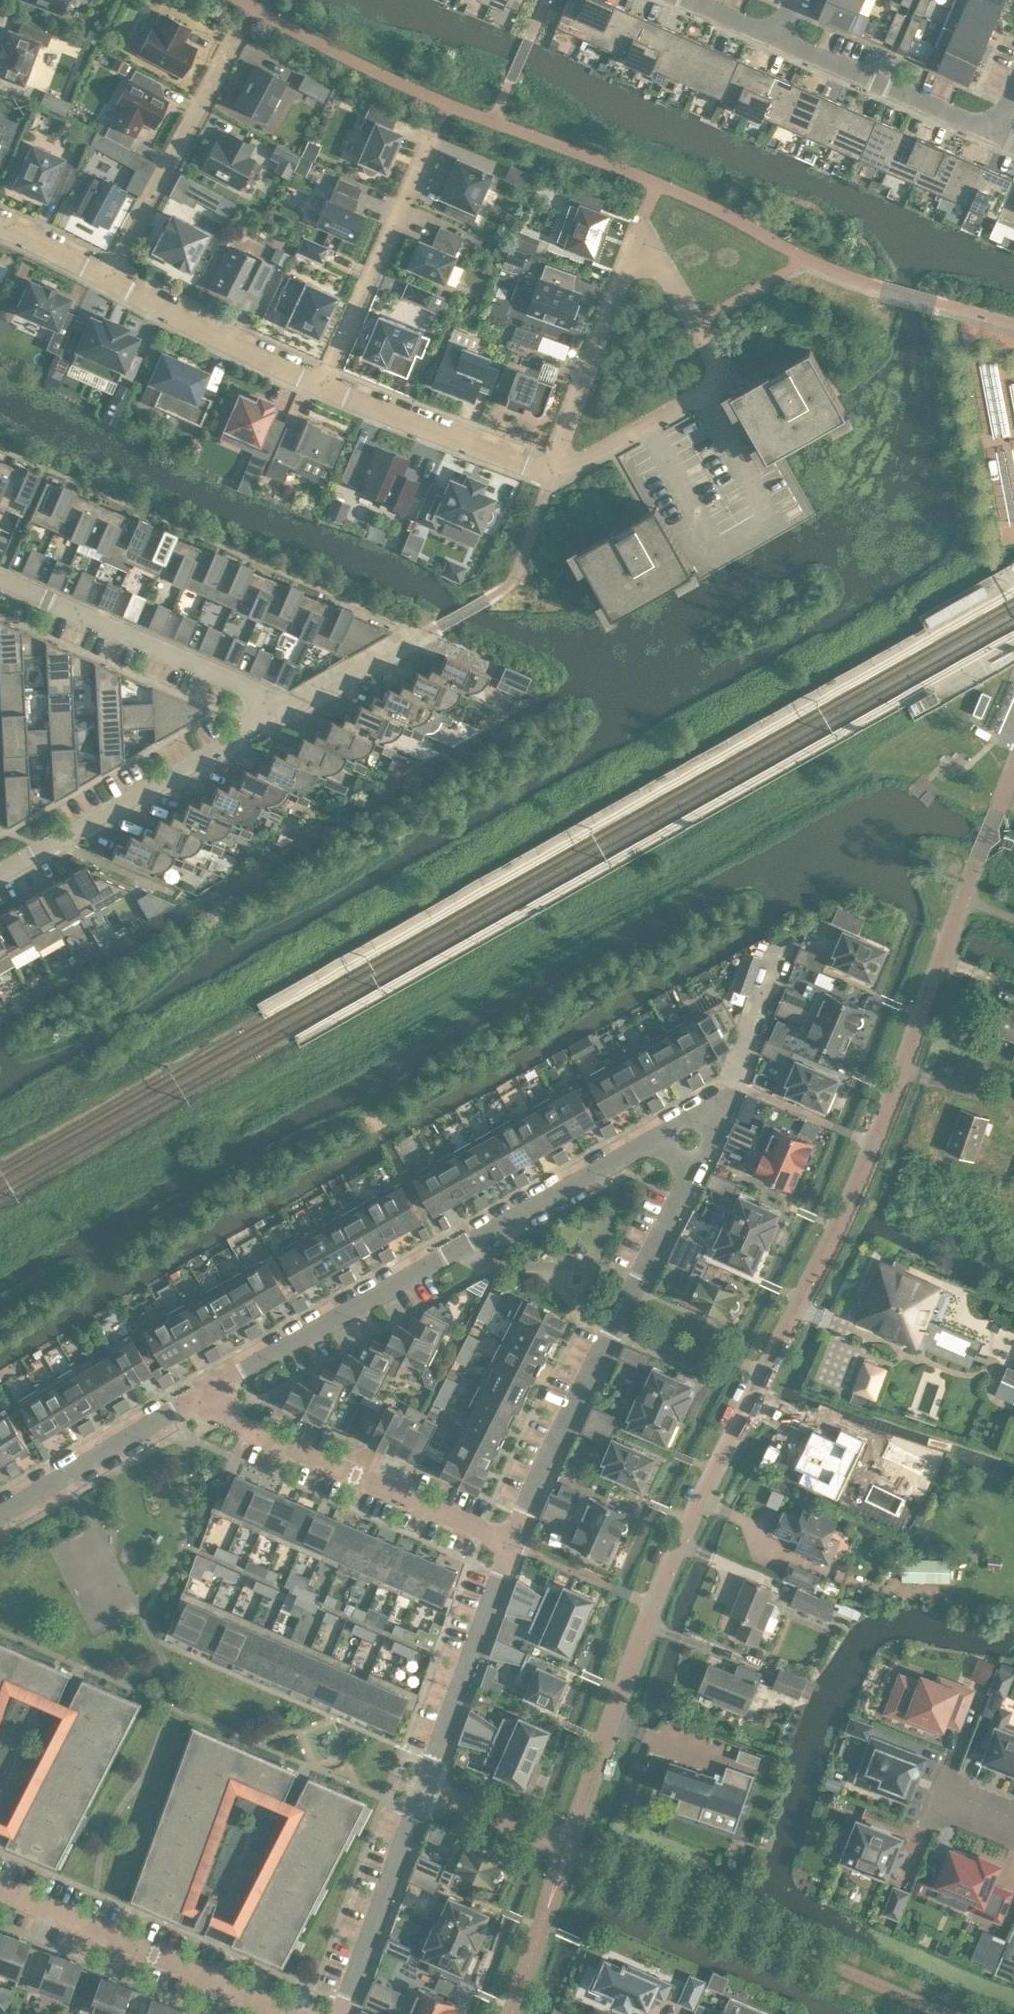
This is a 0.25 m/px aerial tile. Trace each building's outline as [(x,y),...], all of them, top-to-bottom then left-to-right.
[(60,12),(65,0),(28,0),(60,12)] [(520,10),(525,0),(491,0),(490,2),(504,8),(506,4),(520,10)] [(557,26),(585,38),(600,3),(594,0),(568,0),(557,26)] [(851,31),(859,12),(832,0),(826,0),(819,17),(851,31)] [(859,12),(864,0),(832,0),(859,12)] [(922,12),(927,0),(919,0),(916,9),(922,12)] [(985,0),(955,0),(952,8),(995,26),(1003,8),(985,0)] [(618,6),(616,10),(600,3),(585,38),(612,50),(630,10),(617,4),(616,6),(618,6)] [(995,26),(952,8),(944,26),(986,45),(995,26)] [(642,17),(643,16),(630,10),(612,50),(626,56),(624,61),(638,67),(655,27),(639,20),(641,16),(642,17)] [(184,41),(190,28),(160,12),(138,53),(181,75),(196,47),(184,41)] [(906,15),(900,12),(894,27),(900,30),(906,15)] [(918,20),(912,18),(906,32),(912,35),(918,20)] [(8,30),(0,51),(0,74),(22,83),(24,78),(28,78),(32,67),(29,64),(38,42),(47,46),(52,33),(22,21),(17,33),(8,30)] [(986,45),(944,26),(936,45),(978,64),(986,45)] [(673,30),(671,34),(655,27),(638,67),(652,73),(654,68),(667,74),(685,34),(672,28),(671,30),(673,30)] [(888,41),(894,44),(900,30),(894,27),(888,41)] [(89,28),(84,39),(96,44),(100,33),(89,28)] [(899,46),(906,49),(912,35),(906,32),(899,46)] [(697,41),(698,40),(685,34),(667,74),(695,86),(710,51),(694,44),(696,40),(697,41)] [(927,64),(970,83),(978,64),(936,45),(927,64)] [(728,54),(726,58),(710,51),(695,86),(722,98),(740,58),(727,52),(726,54),(728,54)] [(751,64),(752,65),(753,64),(740,58),(722,98),(736,104),(734,109),(748,115),(765,75),(749,68),(751,64)] [(126,75),(131,66),(116,59),(112,68),(126,75)] [(282,79),(257,65),(235,105),(261,118),(282,79)] [(119,109),(105,135),(129,147),(142,122),(153,127),(155,124),(159,123),(163,115),(162,110),(168,100),(157,94),(159,92),(157,88),(155,87),(158,81),(135,69),(129,80),(129,79),(115,107),(119,109)] [(329,89),(304,75),(298,88),(323,101),(329,89)] [(783,78),(781,82),(765,75),(748,115),(762,121),(764,116),(777,122),(795,82),(782,76),(781,78),(783,78)] [(807,89),(808,88),(795,82),(777,122),(805,134),(820,99),(804,92),(806,88),(807,89)] [(71,101),(46,90),(40,104),(65,116),(71,101)] [(838,102),(836,106),(820,99),(805,134),(832,146),(850,106),(837,100),(836,102),(838,102)] [(397,117),(370,105),(359,129),(370,133),(358,160),(365,163),(363,166),(364,170),(366,173),(369,174),(373,174),(376,172),(378,168),(384,171),(401,133),(391,129),(397,117)] [(862,113),(863,112),(850,106),(832,146),(860,158),(875,123),(859,116),(861,112),(862,113)] [(1,166),(18,121),(0,115),(0,166),(1,166)] [(893,126),(891,130),(875,123),(860,158),(887,170),(905,130),(892,124),(891,126),(893,126)] [(84,125),(77,141),(88,146),(95,130),(84,125)] [(917,137),(918,136),(905,130),(887,170),(915,182),(930,147),(914,140),(916,136),(917,137)] [(97,131),(91,142),(115,156),(121,144),(97,131)] [(217,140),(202,168),(238,187),(253,159),(247,156),(253,145),(229,133),(224,143),(217,140)] [(313,158),(319,145),(308,140),(302,154),(313,158)] [(286,176),(297,156),(277,145),(271,157),(284,163),(279,172),(286,176)] [(50,185),(67,192),(78,167),(62,159),(32,146),(31,147),(32,147),(28,155),(23,153),(14,173),(19,176),(16,184),(15,184),(15,185),(30,191),(29,193),(40,198),(40,196),(45,198),(45,197),(50,185)] [(948,150),(946,154),(930,147),(915,182),(942,194),(960,154),(947,148),(946,149),(948,150)] [(972,161),(973,160),(960,154),(942,194),(970,206),(985,171),(969,164),(971,160),(972,161)] [(305,175),(311,161),(301,156),(295,170),(305,175)] [(445,211),(474,224),(480,210),(476,208),(490,175),(491,176),(491,174),(460,160),(459,162),(460,162),(445,195),(445,194),(445,195),(450,198),(445,211)] [(532,189),(537,176),(511,165),(506,178),(532,189)] [(1001,178),(985,171),(970,206),(997,218),(1013,180),(1013,178),(1002,172),(1001,173),(1003,174),(1001,178)] [(115,187),(116,185),(104,178),(103,180),(93,175),(75,209),(85,215),(84,217),(96,223),(97,221),(107,226),(125,192),(115,187)] [(327,198),(316,224),(353,241),(365,215),(352,209),(361,187),(338,177),(329,199),(327,198)] [(997,218),(1013,225),(1013,180),(997,218)] [(202,184),(194,198),(215,210),(223,196),(202,184)] [(575,189),(556,242),(579,250),(580,254),(588,257),(592,255),(597,257),(604,239),(601,238),(610,215),(601,211),(605,199),(575,189)] [(183,267),(184,266),(188,269),(207,234),(172,215),(170,220),(169,219),(164,229),(164,230),(158,242),(155,240),(149,251),(160,257),(161,254),(174,261),(173,261),(183,267)] [(411,255),(408,262),(411,270),(418,273),(423,272),(446,282),(457,256),(456,255),(464,236),(441,226),(433,245),(421,240),(415,253),(411,255)] [(519,233),(514,246),(524,249),(529,236),(519,233)] [(322,260),(328,247),(303,236),(297,251),(308,256),(309,254),(322,260)] [(498,242),(493,254),(503,259),(509,247),(498,242)] [(273,265),(248,252),(247,254),(231,246),(211,284),(240,299),(247,286),(259,292),(273,265)] [(276,247),(270,259),(286,266),(291,254),(276,247)] [(322,260),(321,262),(347,273),(353,258),(328,247),(322,260)] [(511,248),(507,260),(522,265),(526,254),(511,248)] [(575,318),(580,304),(578,303),(581,294),(572,291),(572,281),(570,280),(573,273),(547,264),(529,311),(569,326),(573,317),(575,318)] [(306,337),(310,336),(314,334),(317,336),(335,296),(306,283),(305,285),(291,278),(287,287),(284,286),(279,296),(282,298),(279,305),(278,306),(279,307),(279,308),(279,309),(280,310),(281,310),(282,310),(284,310),(285,309),(286,309),(293,312),(288,322),(300,327),(300,332),(302,335),(306,337)] [(16,310),(55,327),(47,347),(60,352),(75,318),(63,312),(69,297),(29,280),(16,310)] [(410,282),(404,296),(445,313),(450,300),(410,282)] [(509,306),(492,300),(488,312),(505,318),(509,306)] [(421,331),(382,316),(366,355),(405,370),(413,352),(423,356),(430,337),(421,333),(421,331)] [(71,362),(116,382),(120,374),(132,379),(142,356),(130,351),(136,338),(124,332),(126,328),(105,319),(103,323),(91,318),(71,362)] [(543,335),(517,326),(512,339),(538,349),(543,335)] [(451,342),(441,370),(436,368),(431,382),(474,399),(478,389),(490,393),(490,394),(491,394),(500,369),(487,364),(490,357),(451,342)] [(850,411),(847,413),(811,350),(787,363),(790,368),(745,394),(777,450),(822,425),(824,428),(830,425),(835,433),(855,421),(850,411)] [(198,393),(207,373),(193,367),(195,363),(177,356),(176,359),(163,353),(143,399),(200,424),(211,399),(198,393)] [(506,365),(498,389),(511,393),(507,405),(526,412),(527,407),(532,408),(533,412),(536,414),(540,414),(543,413),(545,410),(547,406),(555,382),(554,382),(560,367),(545,361),(539,377),(506,365)] [(53,371),(47,383),(56,387),(61,375),(53,371)] [(114,392),(100,419),(115,426),(128,399),(114,392)] [(270,409),(272,403),(259,398),(257,403),(254,402),(251,399),(247,397),(244,397),(240,396),(239,397),(232,394),(225,410),(233,413),(226,428),(248,437),(244,446),(267,456),(278,430),(266,424),(272,410),(270,409)] [(272,459),(265,473),(284,481),(287,472),(286,471),(288,466),(299,471),(306,454),(330,464),(342,437),(319,427),(320,425),(307,419),(300,433),(286,426),(272,459)] [(399,476),(406,460),(376,447),(372,456),(355,449),(343,478),(360,485),(359,487),(381,496),(380,500),(403,510),(415,482),(399,476)] [(11,465),(10,465),(10,464),(1,460),(1,461),(0,460),(0,490),(11,465)] [(38,473),(26,468),(25,471),(11,465),(0,490),(0,504),(21,513),(38,473)] [(244,472),(238,485),(252,491),(257,478),(244,472)] [(45,480),(29,517),(55,528),(71,492),(72,492),(74,489),(62,483),(60,487),(45,480)] [(433,486),(419,519),(433,525),(436,518),(444,522),(440,531),(474,546),(484,523),(486,524),(492,522),(496,517),(497,511),(495,505),(489,502),(491,499),(478,493),(481,488),(466,481),(463,487),(451,481),(446,491),(433,486)] [(96,502),(96,501),(88,498),(87,498),(72,492),(71,492),(55,528),(69,534),(69,536),(80,540),(97,503),(96,502)] [(121,513),(122,512),(113,509),(97,503),(80,540),(77,548),(102,559),(122,514),(121,513)] [(138,516),(136,520),(122,514),(102,559),(127,570),(131,561),(147,525),(148,525),(150,522),(138,516)] [(673,583),(671,580),(685,572),(653,515),(586,553),(604,585),(599,588),(605,598),(597,602),(609,623),(619,618),(617,614),(673,583)] [(174,536),(175,533),(163,527),(161,531),(148,525),(147,525),(131,561),(157,572),(173,536),(174,536)] [(399,526),(395,535),(403,538),(407,529),(399,526)] [(9,539),(0,535),(0,561),(9,539)] [(197,546),(198,546),(189,542),(188,542),(174,536),(173,536),(157,572),(171,579),(170,580),(182,585),(183,584),(182,583),(198,547),(197,546)] [(213,550),(212,553),(198,547),(182,583),(183,584),(207,595),(223,558),(224,558),(226,555),(213,550)] [(21,573),(34,578),(44,554),(32,549),(21,573)] [(239,561),(237,564),(224,558),(223,558),(207,595),(232,606),(249,569),(251,566),(239,561)] [(450,559),(444,572),(459,579),(465,566),(450,559)] [(57,560),(47,584),(59,590),(69,565),(57,560)] [(246,612),(246,613),(258,618),(258,617),(274,580),(273,579),(265,575),(264,576),(249,569),(232,606),(246,612)] [(83,571),(72,595),(84,601),(95,576),(83,571)] [(289,583),(288,586),(274,580),(258,617),(283,628),(299,591),(300,591),(301,588),(289,583)] [(97,606),(109,612),(120,587),(108,582),(97,606)] [(297,634),(296,635),(309,640),(309,639),(308,639),(325,602),(324,602),(324,601),(315,597),(315,598),(300,591),(299,591),(283,628),(297,634)] [(133,593),(123,617),(135,623),(145,598),(133,593)] [(344,657),(345,657),(391,631),(350,613),(352,610),(340,605),(339,608),(325,602),(308,639),(309,639),(347,655),(344,657)] [(159,604),(148,628),(160,633),(171,609),(159,604)] [(184,615),(173,639),(185,644),(196,620),(184,615)] [(25,689),(23,655),(44,654),(44,639),(0,620),(0,690),(25,689)] [(199,650),(211,656),(221,631),(209,626),(199,650)] [(234,637),(224,661),(236,666),(247,642),(234,637)] [(93,661),(44,639),(44,654),(48,720),(75,718),(72,676),(94,674),(93,661)] [(260,648),(249,672),(261,678),(272,653),(260,648)] [(489,674),(445,655),(439,667),(432,664),(427,676),(426,676),(460,691),(460,692),(467,695),(469,691),(476,690),(481,686),(486,682),(488,675),(489,674)] [(285,659),(275,684),(287,689),(297,665),(285,659)] [(120,673),(93,661),(94,674),(96,717),(208,711),(151,686),(152,701),(121,703),(120,673)] [(505,665),(496,686),(507,691),(510,684),(525,690),(531,676),(505,665)] [(440,707),(447,706),(453,703),(457,698),(460,692),(460,691),(426,676),(427,676),(416,671),(411,683),(403,680),(398,692),(398,693),(431,707),(431,708),(439,711),(440,707)] [(412,724),(418,722),(424,719),(428,714),(431,708),(431,707),(398,693),(398,692),(388,687),(382,700),(375,696),(369,708),(369,709),(403,724),(402,724),(410,728),(412,724)] [(0,690),(0,709),(2,754),(28,753),(50,752),(48,727),(27,728),(25,689),(0,690)] [(992,695),(983,691),(973,713),(983,717),(992,695)] [(467,703),(478,708),(481,700),(471,695),(467,703)] [(383,740),(390,739),(396,735),(400,731),(402,724),(403,724),(369,709),(369,708),(359,704),(354,716),(346,713),(341,724),(340,725),(374,740),(374,741),(381,744),(383,740)] [(208,711),(96,717),(98,758),(99,773),(124,759),(122,728),(154,726),(154,741),(208,711)] [(438,719),(449,724),(453,717),(442,712),(438,719)] [(75,718),(48,720),(48,727),(50,752),(51,785),(52,800),(99,773),(98,758),(77,760),(75,718)] [(355,756),(361,755),(367,752),(371,747),(374,741),(374,740),(340,725),(341,724),(330,720),(325,732),(317,729),(312,741),(346,756),(345,757),(353,760),(355,756)] [(424,733),(413,728),(410,736),(421,740),(424,733)] [(326,773),(332,771),(338,768),(343,763),(345,757),(346,756),(312,741),(302,736),(296,749),(289,745),(284,757),(283,758),(317,773),(324,777),(326,773)] [(381,752),(392,757),(396,749),(385,745),(381,752)] [(28,753),(2,754),(6,825),(6,826),(52,800),(51,785),(30,787),(28,753)] [(297,789),(304,788),(310,784),(314,780),(317,773),(283,758),(284,757),(273,753),(268,765),(260,762),(255,773),(255,774),(288,789),(288,790),(296,793),(297,789)] [(367,766),(356,761),(353,768),(364,773),(367,766)] [(269,805),(275,804),(281,801),(285,796),(288,790),(288,789),(255,774),(255,773),(245,769),(239,781),(231,778),(226,790),(226,791),(260,805),(259,806),(267,809),(269,805)] [(327,777),(324,784),(344,792),(347,786),(338,782),(327,777)] [(240,821),(247,820),(252,817),(257,812),(259,806),(260,805),(226,791),(226,790),(216,785),(210,798),(203,794),(198,806),(197,807),(231,822),(238,826),(240,821)] [(295,801),(306,806),(310,798),(299,794),(295,801)] [(228,829),(231,822),(197,807),(198,806),(187,802),(182,814),(174,811),(169,822),(169,823),(202,838),(202,839),(210,842),(211,838),(218,837),(224,833),(228,829)] [(281,815),(270,810),(267,817),(278,822),(281,815)] [(146,827),(140,839),(174,854),(173,855),(181,858),(183,854),(189,853),(195,850),(199,845),(202,839),(202,838),(169,823),(169,822),(159,818),(153,830),(146,827)] [(238,834),(249,838),(253,831),(242,826),(238,834)] [(280,832),(275,842),(281,844),(293,838),(280,832)] [(140,839),(130,834),(125,847),(117,843),(112,855),(111,856),(152,875),(154,871),(161,869),(167,866),(171,861),(173,855),(174,854),(140,839)] [(213,842),(210,850),(221,855),(224,847),(213,842)] [(184,859),(181,866),(192,871),(195,864),(184,859)] [(94,868),(94,869),(90,872),(86,864),(72,872),(73,873),(62,879),(62,880),(82,915),(134,886),(94,868)] [(48,886),(49,887),(38,893),(58,929),(82,915),(62,880),(62,879),(62,878),(48,886)] [(174,904),(145,891),(145,892),(135,898),(147,919),(174,904)] [(62,936),(58,929),(38,893),(38,892),(24,899),(25,901),(14,907),(34,943),(38,950),(62,936)] [(34,943),(14,907),(14,905),(0,913),(1,914),(0,915),(0,939),(10,956),(34,943)] [(839,906),(833,921),(858,932),(865,917),(839,906)] [(885,949),(845,932),(837,952),(840,954),(836,962),(868,976),(867,978),(873,981),(882,960),(880,960),(885,949)] [(10,956),(0,939),(0,972),(14,963),(10,956)] [(801,947),(795,960),(822,971),(827,958),(801,947)] [(747,951),(740,970),(755,976),(762,957),(747,951)] [(33,972),(23,978),(29,988),(39,983),(33,972)] [(752,977),(741,973),(736,987),(747,991),(752,977)] [(860,1015),(863,1008),(827,992),(827,993),(824,991),(821,991),(817,992),(815,995),(814,998),(813,998),(813,1000),(808,998),(808,997),(787,988),(782,1000),(853,1031),(856,1025),(860,1026),(863,1024),(864,1021),(864,1017),(860,1015)] [(738,1024),(724,999),(690,1018),(687,1012),(685,1014),(709,1057),(730,1046),(722,1032),(738,1024)] [(776,1012),(798,1021),(798,1020),(803,1022),(802,1024),(801,1027),(800,1031),(802,1034),(804,1036),(807,1038),(831,1048),(830,1052),(832,1055),(835,1056),(839,1056),(841,1053),(844,1054),(853,1031),(782,1000),(776,1012)] [(996,1002),(986,1028),(1013,1039),(1013,1010),(996,1002)] [(683,1015),(686,1020),(668,1030),(689,1068),(709,1057),(685,1014),(683,1015)] [(650,1040),(648,1035),(645,1036),(670,1079),(689,1068),(668,1030),(650,1040)] [(589,1033),(569,1044),(576,1058),(596,1047),(589,1033)] [(643,1037),(646,1043),(628,1052),(650,1091),(670,1079),(645,1036),(643,1037)] [(767,1039),(762,1052),(788,1064),(794,1051),(767,1039)] [(611,1062),(608,1057),(606,1058),(630,1102),(650,1091),(628,1052),(611,1062)] [(588,1075),(609,1113),(630,1102),(606,1058),(603,1060),(606,1065),(588,1075)] [(798,1061),(789,1081),(793,1083),(789,1091),(821,1106),(820,1108),(826,1110),(835,1090),(833,1089),(837,1078),(798,1061)] [(705,1082),(699,1072),(693,1075),(699,1086),(705,1082)] [(688,1078),(694,1089),(699,1086),(693,1075),(688,1078)] [(595,1121),(574,1083),(556,1093),(553,1088),(550,1089),(575,1133),(595,1121)] [(548,1091),(551,1096),(533,1106),(555,1144),(575,1133),(550,1089),(548,1091)] [(665,1105),(660,1094),(654,1097),(660,1108),(665,1105)] [(648,1101),(654,1111),(660,1108),(654,1097),(648,1101)] [(516,1116),(513,1111),(511,1112),(535,1155),(555,1144),(533,1106),(516,1116)] [(990,1118),(962,1108),(947,1150),(975,1160),(990,1118)] [(508,1113),(511,1118),(494,1128),(515,1166),(535,1155),(511,1112),(508,1113)] [(820,1126),(805,1120),(800,1131),(815,1137),(820,1126)] [(618,1131),(612,1121),(606,1124),(612,1135),(618,1131)] [(757,1132),(736,1122),(730,1134),(802,1165),(805,1160),(808,1161),(811,1159),(813,1155),(812,1152),(809,1149),(812,1143),(776,1127),(773,1126),(769,1126),(766,1127),(764,1130),(762,1133),(761,1135),(757,1133),(757,1132)] [(600,1127),(606,1138),(612,1135),(606,1124),(600,1127)] [(476,1138),(473,1133),(471,1134),(495,1178),(515,1166),(494,1128),(476,1138)] [(469,1135),(471,1141),(454,1151),(475,1189),(495,1178),(471,1134),(469,1135)] [(725,1146),(747,1155),(747,1154),(752,1156),(751,1158),(750,1162),(749,1165),(750,1169),(753,1171),(756,1172),(756,1173),(780,1183),(779,1187),(781,1190),(784,1191),(788,1191),(790,1187),(792,1188),(802,1165),(730,1134),(725,1146)] [(570,1158),(564,1148),(559,1151),(565,1161),(570,1158)] [(436,1160),(433,1155),(431,1157),(456,1200),(475,1189),(454,1151),(436,1160)] [(553,1154),(559,1165),(565,1161),(559,1151),(553,1154)] [(414,1173),(435,1211),(456,1200),(431,1157),(429,1158),(432,1163),(414,1173)] [(717,1171),(727,1176),(731,1168),(720,1163),(717,1171)] [(531,1180),(525,1170),(519,1173),(525,1184),(531,1180)] [(738,1183),(712,1172),(706,1185),(733,1196),(738,1183)] [(513,1177),(519,1187),(525,1184),(519,1173),(513,1177)] [(421,1219),(399,1181),(381,1191),(378,1186),(376,1187),(401,1231),(421,1219)] [(374,1189),(377,1194),(359,1204),(381,1242),(401,1231),(376,1187),(374,1189)] [(491,1203),(485,1192),(479,1196),(485,1206),(491,1203)] [(764,1242),(767,1243),(776,1223),(773,1221),(777,1213),(745,1199),(746,1197),(740,1194),(731,1214),(733,1215),(729,1224),(729,1225),(765,1241),(764,1242)] [(473,1199),(479,1209),(485,1206),(479,1196),(473,1199)] [(342,1214),(339,1209),(336,1210),(361,1253),(381,1242),(359,1204),(342,1214)] [(334,1211),(337,1216),(320,1226),(341,1264),(361,1253),(336,1210),(334,1211)] [(445,1229),(451,1225),(445,1215),(439,1218),(445,1229)] [(753,1272),(762,1252),(760,1251),(764,1242),(765,1241),(729,1225),(729,1224),(726,1223),(717,1244),(720,1245),(716,1253),(748,1267),(747,1269),(753,1272)] [(302,1236),(299,1231),(297,1232),(321,1276),(341,1264),(320,1226),(302,1236)] [(425,1240),(431,1236),(425,1226),(419,1229),(425,1240)] [(279,1249),(301,1287),(321,1276),(297,1232),(294,1234),(297,1239),(279,1249)] [(701,1259),(707,1246),(680,1234),(675,1247),(701,1259)] [(396,1256),(391,1245),(385,1249),(391,1259),(396,1256)] [(709,1262),(701,1259),(675,1247),(669,1260),(689,1269),(690,1267),(695,1269),(693,1272),(687,1286),(686,1289),(685,1293),(686,1296),(689,1298),(692,1299),(692,1300),(728,1315),(731,1309),(735,1310),(738,1308),(739,1305),(739,1301),(736,1298),(738,1292),(736,1291),(737,1287),(735,1284),(732,1283),(728,1283),(726,1287),(702,1276),(709,1262)] [(379,1252),(385,1263),(391,1259),(385,1249),(379,1252)] [(287,1295),(265,1257),(247,1268),(244,1262),(242,1264),(266,1307),(287,1295)] [(881,1261),(856,1320),(918,1346),(931,1317),(942,1321),(954,1293),(942,1288),(942,1287),(881,1261)] [(240,1265),(243,1270),(225,1280),(247,1318),(266,1307),(242,1264),(240,1265)] [(357,1278),(351,1268),(345,1271),(351,1282),(357,1278)] [(339,1275),(345,1285),(351,1282),(345,1271),(339,1275)] [(485,1276),(468,1286),(482,1294),(490,1279),(485,1276)] [(207,1290),(205,1285),(202,1286),(227,1329),(247,1318),(225,1280),(207,1290)] [(200,1287),(203,1293),(185,1303),(207,1341),(227,1329),(202,1286),(200,1287)] [(501,1296),(491,1290),(484,1303),(495,1309),(501,1296)] [(310,1305),(304,1295),(298,1298),(304,1309),(310,1305)] [(565,1317),(525,1296),(514,1319),(554,1339),(565,1317)] [(292,1301),(298,1312),(304,1309),(298,1298),(292,1301)] [(434,1303),(425,1310),(450,1323),(454,1315),(449,1305),(441,1300),(438,1305),(434,1303)] [(168,1313),(165,1307),(163,1309),(187,1352),(207,1341),(185,1303),(168,1313)] [(477,1316),(488,1322),(495,1309),(484,1303),(477,1316)] [(145,1326),(167,1364),(187,1352),(163,1309),(160,1310),(163,1315),(145,1326)] [(408,1328),(400,1324),(396,1332),(395,1332),(388,1345),(388,1346),(399,1351),(399,1352),(406,1356),(426,1366),(428,1367),(450,1323),(425,1310),(420,1319),(414,1316),(408,1328)] [(554,1339),(514,1319),(503,1340),(543,1360),(554,1339)] [(262,1332),(256,1322),(250,1325),(257,1335),(262,1332)] [(245,1328),(251,1339),(257,1335),(250,1325),(245,1328)] [(480,1339),(469,1333),(462,1346),(473,1352),(480,1339)] [(153,1371),(130,1334),(112,1344),(109,1339),(107,1340),(110,1346),(109,1346),(113,1353),(114,1353),(132,1383),(153,1371)] [(337,1373),(337,1374),(349,1380),(377,1395),(389,1371),(396,1375),(406,1356),(399,1352),(399,1351),(388,1346),(388,1345),(374,1338),(370,1347),(364,1344),(357,1356),(349,1352),(345,1360),(344,1360),(337,1373)] [(543,1360),(503,1340),(492,1361),(532,1382),(543,1360)] [(223,1355),(217,1344),(211,1347),(217,1358),(223,1355)] [(456,1359),(466,1365),(473,1352),(462,1346),(456,1359)] [(205,1351),(211,1361),(217,1358),(211,1347),(205,1351)] [(114,1353),(113,1353),(97,1363),(96,1363),(115,1394),(132,1383),(114,1353)] [(77,1365),(74,1360),(72,1361),(97,1404),(115,1394),(96,1363),(97,1363),(93,1356),(77,1365)] [(853,1389),(875,1398),(886,1369),(864,1360),(853,1389)] [(70,1362),(73,1368),(57,1377),(80,1415),(97,1404),(72,1361),(70,1362)] [(532,1382),(492,1361),(481,1383),(522,1403),(532,1382)] [(327,1423),(349,1380),(337,1374),(337,1373),(324,1366),(319,1375),(313,1372),(307,1384),(299,1380),(295,1389),(294,1388),(285,1405),(302,1412),(302,1411),(327,1423)] [(426,1366),(423,1373),(426,1384),(434,1388),(441,1373),(428,1367),(426,1366)] [(678,1414),(681,1415),(682,1414),(681,1413),(689,1396),(690,1396),(690,1395),(687,1393),(690,1385),(659,1371),(659,1369),(653,1366),(645,1387),(647,1387),(643,1396),(642,1397),(678,1413),(678,1414)] [(1003,1378),(1013,1383),(1013,1370),(1008,1367),(1003,1378)] [(175,1381),(169,1370),(164,1374),(170,1384),(175,1381)] [(158,1377),(164,1387),(170,1384),(164,1374),(158,1377)] [(458,1382),(447,1376),(440,1389),(451,1395),(458,1382)] [(42,1386),(39,1381),(37,1382),(62,1425),(80,1415),(57,1377),(42,1386)] [(20,1399),(42,1437),(62,1425),(37,1382),(35,1383),(38,1389),(20,1399)] [(470,1405),(475,1408),(476,1407),(511,1425),(522,1403),(481,1383),(470,1405)] [(434,1402),(445,1408),(451,1395),(440,1389),(434,1402)] [(634,1417),(630,1425),(662,1439),(661,1441),(667,1444),(676,1424),(674,1423),(678,1414),(678,1413),(642,1397),(643,1396),(639,1395),(638,1396),(639,1397),(632,1414),(631,1414),(630,1415),(634,1417)] [(131,1407),(125,1397),(119,1400),(125,1411),(131,1407)] [(113,1404),(119,1414),(125,1411),(119,1400),(113,1404)] [(423,1422),(389,1405),(371,1440),(385,1447),(386,1446),(407,1457),(419,1431),(423,1422)] [(619,1418),(593,1406),(587,1419),(614,1430),(619,1418)] [(511,1425),(476,1407),(475,1408),(465,1428),(500,1446),(511,1425)] [(5,1408),(0,1411),(0,1446),(7,1457),(28,1445),(5,1408)] [(438,1423),(426,1417),(423,1422),(419,1431),(431,1437),(438,1423)] [(96,1428),(90,1418),(84,1421),(90,1432),(96,1428)] [(582,1431),(608,1443),(614,1430),(587,1419),(582,1431)] [(78,1425),(84,1435),(90,1432),(84,1421),(78,1425)] [(801,1452),(795,1465),(804,1469),(799,1480),(838,1499),(867,1439),(842,1427),(836,1437),(813,1426),(807,1439),(805,1438),(804,1441),(806,1442),(805,1443),(802,1449),(800,1448),(799,1451),(801,1452)] [(500,1446),(465,1428),(454,1450),(489,1467),(500,1446)] [(431,1437),(419,1431),(407,1457),(418,1462),(431,1437)] [(609,1461),(606,1470),(637,1484),(637,1486),(643,1488),(651,1468),(649,1467),(654,1456),(614,1439),(606,1460),(609,1461)] [(889,1441),(883,1455),(901,1464),(907,1450),(889,1441)] [(45,1444),(39,1448),(45,1458),(51,1455),(45,1444)] [(443,1472),(478,1490),(489,1467),(454,1450),(443,1472)] [(15,1459),(6,1464),(10,1471),(18,1465),(15,1459)] [(13,1477),(22,1472),(18,1465),(10,1471),(13,1477)] [(218,1495),(213,1510),(241,1522),(257,1485),(237,1476),(227,1499),(218,1495)] [(257,1485),(241,1522),(261,1531),(277,1493),(257,1485)] [(573,1501),(551,1492),(546,1504),(618,1535),(620,1530),(624,1530),(627,1528),(629,1525),(628,1521),(625,1519),(628,1513),(592,1497),(591,1497),(588,1496),(585,1495),(582,1497),(579,1499),(578,1503),(578,1502),(577,1504),(572,1502),(573,1501)] [(277,1493),(261,1531),(281,1539),(297,1502),(277,1493)] [(297,1502),(281,1539),(301,1548),(317,1510),(297,1502)] [(565,1532),(565,1535),(566,1538),(569,1541),(572,1542),(595,1552),(595,1556),(597,1559),(600,1561),(604,1560),(606,1557),(608,1558),(618,1535),(546,1504),(541,1516),(562,1525),(563,1524),(567,1526),(567,1528),(565,1532)] [(837,1550),(827,1546),(838,1520),(805,1506),(801,1517),(784,1510),(776,1529),(800,1539),(795,1550),(830,1565),(837,1550)] [(317,1510),(301,1548),(320,1557),(337,1519),(317,1510)] [(337,1519),(320,1557),(340,1565),(356,1528),(337,1519)] [(340,1565),(339,1569),(358,1577),(360,1574),(376,1536),(356,1528),(340,1565)] [(376,1536),(360,1574),(380,1582),(396,1545),(376,1536)] [(218,1545),(214,1554),(225,1559),(229,1550),(218,1545)] [(396,1545),(380,1582),(400,1591),(416,1554),(396,1545)] [(236,1564),(240,1555),(229,1550),(225,1559),(236,1564)] [(416,1554),(400,1591),(419,1600),(436,1562),(416,1554)] [(989,1554),(987,1569),(1001,1571),(1003,1556),(989,1554)] [(903,1559),(902,1579),(950,1580),(951,1560),(903,1559)] [(217,1562),(214,1571),(224,1575),(228,1567),(217,1562)] [(258,1562),(254,1571),(265,1576),(269,1567),(258,1562)] [(448,1612),(453,1597),(446,1594),(456,1571),(436,1562),(419,1600),(448,1612)] [(821,1576),(790,1563),(784,1578),(815,1591),(821,1576)] [(235,1580),(239,1571),(228,1567),(224,1575),(235,1580)] [(276,1581),(280,1572),(269,1567),(265,1576),(276,1581)] [(593,1599),(566,1587),(564,1590),(550,1587),(546,1597),(518,1578),(512,1595),(581,1626),(593,1599)] [(775,1604),(779,1593),(772,1590),(773,1588),(747,1578),(731,1614),(744,1620),(737,1636),(758,1644),(775,1604)] [(257,1579),(253,1588),(264,1593),(268,1584),(257,1579)] [(296,1582),(292,1591),(298,1594),(303,1596),(307,1587),(296,1582)] [(275,1597),(279,1589),(268,1584),(264,1593),(275,1597)] [(314,1601),(318,1592),(307,1587),(303,1596),(309,1598),(314,1601)] [(837,1601),(822,1595),(821,1598),(799,1588),(792,1603),(829,1619),(837,1601)] [(186,1609),(176,1632),(196,1641),(212,1603),(184,1591),(178,1606),(186,1609)] [(324,1602),(335,1607),(339,1598),(328,1593),(324,1602)] [(298,1594),(294,1603),(305,1607),(309,1598),(303,1596),(298,1594)] [(542,1641),(570,1653),(581,1626),(512,1595),(506,1612),(536,1619),(532,1629),(544,1637),(542,1641)] [(316,1612),(319,1606),(320,1603),(314,1601),(309,1598),(305,1607),(316,1612)] [(216,1649),(232,1612),(212,1603),(196,1641),(216,1649)] [(357,1606),(353,1614),(364,1619),(368,1610),(357,1606)] [(368,1610),(364,1619),(383,1628),(389,1615),(369,1606),(368,1610)] [(338,1614),(327,1610),(324,1619),(334,1623),(338,1614)] [(236,1658),(252,1621),(232,1612),(216,1649),(236,1658)] [(255,1667),(272,1629),(252,1621),(236,1658),(255,1667)] [(356,1622),(352,1631),(363,1636),(367,1627),(356,1622)] [(396,1623),(392,1632),(403,1636),(407,1628),(396,1623)] [(374,1640),(378,1632),(367,1627),(363,1636),(374,1640)] [(414,1641),(418,1632),(407,1628),(403,1636),(414,1641)] [(418,1632),(414,1641),(434,1650),(435,1649),(440,1635),(420,1628),(418,1632)] [(275,1675),(292,1638),(272,1629),(255,1667),(275,1675)] [(295,1684),(311,1646),(292,1638),(275,1675),(295,1684)] [(547,1661),(496,1638),(490,1656),(524,1664),(518,1679),(531,1687),(527,1694),(555,1706),(567,1679),(544,1668),(547,1661)] [(395,1639),(391,1648),(402,1653),(406,1644),(395,1639)] [(71,1673),(0,1642),(0,1699),(7,1680),(58,1702),(71,1673)] [(413,1658),(417,1649),(406,1644),(402,1653),(413,1658)] [(315,1693),(331,1655),(311,1646),(295,1684),(315,1693)] [(348,1671),(352,1664),(331,1655),(315,1693),(335,1701),(348,1671)] [(973,1677),(989,1683),(996,1665),(980,1658),(973,1677)] [(711,1663),(700,1689),(723,1698),(721,1702),(745,1712),(745,1713),(746,1713),(762,1673),(750,1668),(738,1663),(735,1673),(711,1663)] [(807,1701),(815,1681),(781,1668),(774,1687),(807,1701)] [(999,1669),(991,1691),(1004,1696),(1012,1674),(999,1669)] [(368,1680),(367,1679),(348,1671),(335,1701),(354,1710),(368,1680)] [(370,1672),(367,1679),(368,1680),(354,1710),(374,1719),(391,1681),(370,1672)] [(889,1711),(931,1727),(933,1722),(942,1725),(944,1719),(958,1724),(971,1690),(941,1679),(939,1684),(924,1678),(921,1684),(901,1677),(889,1711)] [(132,1699),(83,1678),(68,1706),(75,1709),(12,1834),(11,1834),(7,1843),(53,1863),(56,1864),(65,1835),(69,1837),(71,1838),(72,1837),(70,1836),(79,1809),(83,1811),(85,1811),(86,1810),(84,1809),(92,1782),(97,1784),(99,1785),(99,1783),(98,1783),(106,1755),(111,1757),(113,1758),(113,1757),(112,1756),(120,1729),(125,1731),(127,1731),(127,1730),(125,1729),(134,1700),(132,1699)] [(395,1727),(405,1704),(413,1708),(419,1693),(391,1681),(374,1719),(395,1727)] [(1006,1722),(1010,1711),(999,1707),(986,1742),(991,1744),(986,1759),(999,1765),(999,1767),(1010,1771),(1011,1769),(1013,1770),(1013,1725),(1006,1722)] [(501,1728),(471,1708),(465,1725),(537,1757),(548,1730),(521,1717),(519,1721),(505,1718),(501,1728)] [(872,1726),(852,1718),(847,1730),(867,1737),(872,1726)] [(497,1772),(525,1784),(537,1757),(465,1725),(458,1742),(491,1750),(487,1760),(499,1768),(497,1772)] [(297,1771),(203,1730),(200,1729),(185,1755),(183,1754),(182,1755),(184,1756),(189,1759),(174,1783),(173,1783),(172,1784),(174,1785),(179,1787),(164,1812),(163,1811),(162,1812),(164,1813),(168,1815),(154,1840),(152,1839),(152,1840),(153,1841),(158,1843),(144,1868),(142,1867),(142,1869),(143,1870),(148,1872),(133,1898),(135,1899),(182,1919),(186,1910),(185,1910),(233,1778),(284,1801),(297,1771)] [(873,1786),(879,1789),(878,1791),(890,1796),(891,1793),(908,1800),(914,1783),(909,1781),(912,1774),(914,1774),(915,1774),(917,1773),(918,1772),(919,1771),(919,1770),(919,1769),(919,1768),(919,1767),(919,1766),(918,1766),(917,1765),(916,1764),(919,1757),(873,1739),(861,1773),(876,1779),(873,1786)] [(736,1759),(757,1767),(761,1755),(740,1747),(736,1759)] [(700,1819),(707,1800),(742,1813),(755,1775),(725,1764),(720,1780),(671,1763),(662,1788),(678,1794),(672,1809),(700,1819)] [(358,1797),(309,1776),(294,1805),(302,1808),(238,1932),(237,1932),(233,1941),(280,1962),(279,1963),(283,1965),(368,1800),(358,1796),(358,1797)] [(833,1794),(822,1790),(816,1804),(827,1808),(833,1794)] [(874,1825),(873,1827),(859,1822),(854,1834),(846,1830),(837,1852),(846,1855),(844,1858),(852,1861),(885,1874),(887,1871),(895,1874),(903,1853),(895,1850),(900,1838),(886,1832),(887,1830),(874,1825)] [(442,1864),(420,1854),(414,1867),(441,1879),(450,1883),(456,1868),(480,1879),(479,1882),(481,1885),(485,1887),(488,1886),(490,1883),(493,1884),(496,1877),(500,1877),(502,1875),(504,1872),(503,1869),(500,1866),(503,1861),(467,1845),(463,1844),(460,1843),(457,1844),(455,1847),(453,1851),(447,1864),(446,1867),(441,1865),(442,1864)] [(998,1865),(981,1858),(980,1861),(955,1850),(954,1852),(952,1851),(939,1883),(975,1898),(971,1907),(1000,1918),(1010,1893),(990,1884),(998,1865)] [(409,1880),(436,1892),(441,1879),(414,1867),(409,1880)] [(885,1912),(898,1917),(908,1892),(895,1887),(885,1912)] [(407,1889),(402,1901),(414,1906),(419,1895),(407,1889)] [(477,1944),(486,1923),(483,1922),(487,1914),(455,1900),(456,1898),(450,1895),(441,1916),(443,1916),(439,1925),(439,1926),(474,1942),(474,1943),(477,1944)] [(195,1927),(206,1931),(210,1923),(219,1899),(210,1896),(198,1917),(195,1927)] [(430,1946),(426,1954),(458,1968),(457,1970),(463,1973),(472,1953),(470,1952),(474,1943),(474,1942),(439,1926),(439,1925),(436,1924),(427,1945),(430,1946)] [(31,1942),(0,1931),(0,1968),(19,1975),(20,1972),(30,1945),(31,1942)] [(389,1937),(383,1950),(409,1961),(415,1949),(389,1937)] [(82,1964),(30,1945),(20,1972),(43,1980),(41,1986),(70,1996),(82,1964)] [(670,1983),(630,1965),(628,1970),(625,1968),(626,1965),(623,1964),(622,1967),(607,1960),(597,1985),(618,1994),(614,2003),(629,2009),(633,2000),(647,2007),(653,1992),(664,1997),(670,1983)] [(726,1978),(711,1972),(705,1985),(720,1992),(726,1978)] [(691,1975),(680,2001),(693,2006),(704,1981),(691,1975)] [(83,1995),(89,1978),(82,1976),(76,1993),(83,1995)] [(435,1988),(450,1995),(456,1983),(440,1976),(435,1988)] [(103,1977),(91,2010),(103,2013),(148,2013),(154,1998),(155,1996),(103,1977)] [(89,1978),(83,1995),(91,1998),(97,1981),(89,1978)] [(374,1980),(369,1992),(419,2013),(457,2013),(454,2010),(457,2004),(421,1988),(418,1987),(414,1986),(411,1988),(409,1990),(407,1994),(406,1996),(402,1994),(402,1992),(374,1980)] [(386,2013),(419,2013),(369,1992),(364,2004),(386,2013)] [(154,1998),(148,2013),(197,2013),(154,1998)] [(692,2013),(731,2013),(723,2011),(723,2013),(711,2008),(697,2002),(692,2013)]
